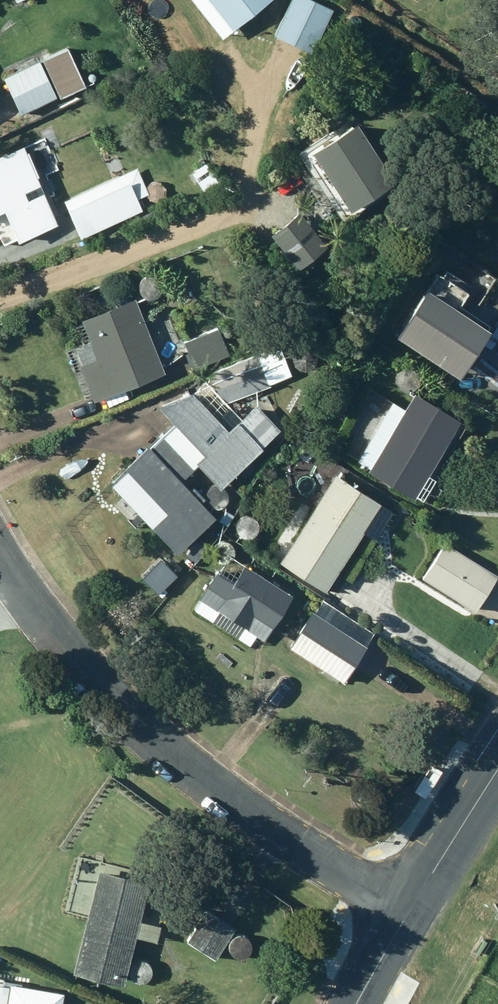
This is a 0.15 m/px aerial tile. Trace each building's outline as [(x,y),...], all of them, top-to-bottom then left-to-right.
[(231,32),(272,0),(205,0),(231,32)] [(274,37),(314,54),(333,8),(314,0),(291,0),(274,37)] [(66,50),(4,79),(21,116),(83,86),(66,50)] [(394,185),(351,119),(297,154),(307,168),(296,175),(320,212),(331,204),(343,222),(352,216),(350,213),(394,185)] [(56,126),(25,142),(35,160),(65,145),(56,126)] [(57,226),(44,198),(30,205),(9,162),(0,166),(0,214),(2,213),(17,245),(57,226)] [(135,169),(62,202),(78,235),(150,202),(135,169)] [(299,215),(271,237),(298,271),(326,249),(299,215)] [(395,340),(458,381),(489,335),(427,293),(395,340)] [(163,374),(134,300),(130,302),(127,294),(113,299),(116,307),(81,322),(91,344),(77,349),(84,364),(80,366),(94,402),(163,374)] [(359,330),(368,336),(374,327),(364,321),(359,330)] [(183,346),(194,369),(230,354),(219,330),(183,346)] [(108,486),(176,556),(214,519),(199,504),(204,500),(183,479),(196,467),(219,491),(279,432),(255,407),(228,433),(217,422),(230,410),(226,405),(268,388),(266,385),(290,376),(278,347),(210,374),(216,394),(204,383),(157,410),(174,427),(149,451),(147,449),(108,486)] [(298,349),(291,357),(293,366),(300,372),(310,371),(316,363),(315,354),(307,348),(298,349)] [(375,417),(383,416),(388,409),(386,400),(379,395),(371,396),(366,404),(368,412),(375,417)] [(413,501),(459,424),(414,397),(406,411),(392,402),(367,444),(353,436),(342,454),(369,470),(367,474),(413,501)] [(324,594),(380,507),(336,479),(280,565),(324,594)] [(423,580),(475,614),(497,580),(446,545),(423,580)] [(191,611),(249,648),(256,637),(263,642),(291,599),(244,569),(232,587),(214,575),(191,611)] [(289,649),(343,684),(367,649),(364,647),(371,637),(321,604),(314,615),(313,614),(289,649)] [(222,645),(214,645),(211,651),(214,657),(221,657),(225,652),(222,645)] [(72,975),(122,988),(135,938),(155,943),(159,927),(138,922),(148,886),(100,873),(72,975)] [(214,961),(234,929),(207,912),(186,944),(214,961)]
